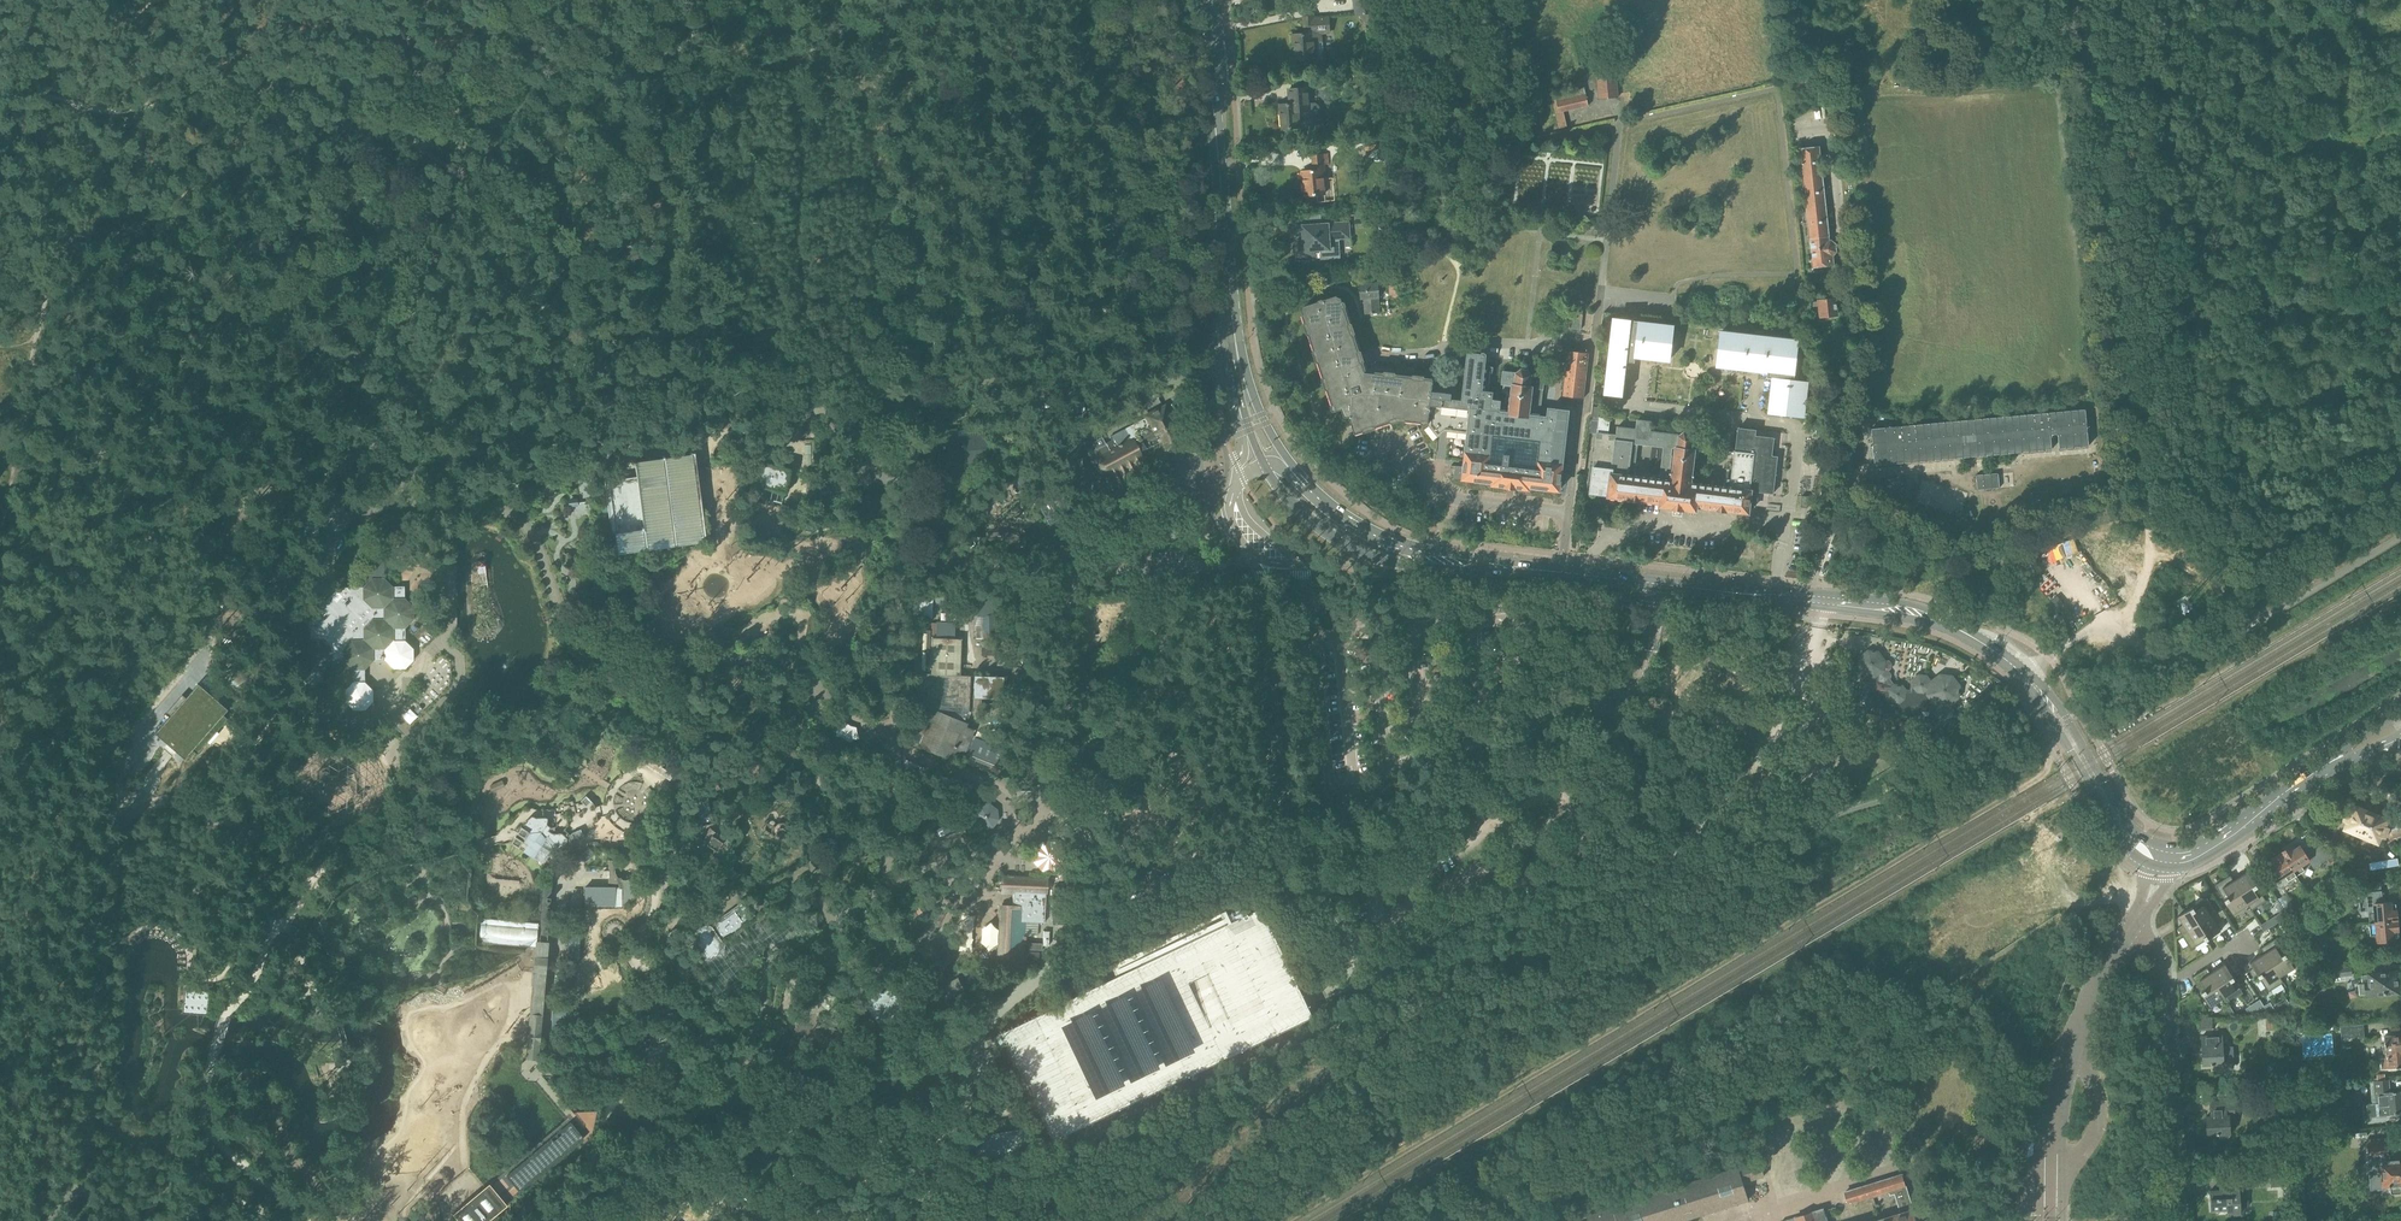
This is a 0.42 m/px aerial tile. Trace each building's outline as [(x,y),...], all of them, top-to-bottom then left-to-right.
[(1356,17),(1377,13),(1375,0),(1353,0),(1356,17)] [(1305,35),(1293,36),(1294,44),(1296,44),(1296,45),(1296,46),(1295,46),(1295,47),(1295,48),(1294,48),(1294,49),(1294,50),(1294,51),(1294,52),(1295,53),(1295,54),(1295,55),(1296,55),(1296,56),(1297,56),(1297,60),(1314,59),(1317,59),(1319,61),(1322,61),(1324,58),(1323,43),(1322,33),(1331,33),(1330,17),(1318,17),(1304,18),(1305,35)] [(1595,87),(1598,87),(1599,100),(1618,99),(1615,66),(1596,67),(1598,84),(1595,85),(1595,87)] [(1290,105),(1278,106),(1279,114),(1281,114),(1282,130),(1300,129),(1300,120),(1309,119),(1312,117),(1311,109),(1309,106),(1308,89),(1289,90),(1290,99),(1293,99),(1293,105),(1290,105)] [(1559,114),(1588,107),(1584,90),(1555,97),(1559,114)] [(1376,130),(1376,138),(1384,137),(1383,129),(1376,130)] [(1365,140),(1365,151),(1385,149),(1384,139),(1365,140)] [(1829,236),(1828,224),(1834,224),(1833,218),(1827,218),(1819,146),(1801,148),(1814,268),(1834,266),(1833,256),(1836,252),(1835,245),(1831,241),(1829,241),(1829,236)] [(1328,163),(1327,154),(1312,156),(1314,171),(1302,172),(1303,180),(1305,180),(1306,196),(1324,194),(1323,178),(1325,177),(1323,163),(1328,163)] [(1391,210),(1371,211),(1371,222),(1392,221),(1391,210)] [(1338,239),(1349,238),(1348,222),(1302,226),(1304,243),(1295,244),(1297,260),(1314,259),(1314,251),(1328,250),(1329,258),(1339,257),(1338,239)] [(1392,298),(1401,298),(1400,281),(1391,281),(1392,298)] [(1366,299),(1368,315),(1382,314),(1380,298),(1381,298),(1380,283),(1362,285),(1363,299),(1366,299)] [(1305,306),(1302,311),(1333,406),(1336,406),(1337,411),(1343,409),(1345,417),(1349,416),(1352,426),(1354,431),(1355,434),(1369,429),(1368,426),(1375,424),(1376,427),(1384,424),(1384,425),(1391,422),(1398,420),(1431,422),(1432,392),(1434,380),(1376,373),(1366,372),(1366,370),(1342,298),(1337,296),(1331,298),(1325,300),(1305,306)] [(1836,299),(1819,301),(1821,316),(1837,315),(1836,299)] [(1568,314),(1567,328),(1581,330),(1582,315),(1568,314)] [(1624,390),(1625,381),(1628,361),(1635,362),(1635,357),(1670,361),(1674,326),(1614,319),(1606,393),(1614,394),(1615,389),(1624,390)] [(1798,340),(1796,340),(1722,331),(1718,366),(1753,370),(1770,372),(1769,377),(1773,378),(1770,412),(1805,416),(1808,381),(1794,380),(1798,340)] [(1565,351),(1564,361),(1568,362),(1564,396),(1584,399),(1589,354),(1565,351)] [(1463,402),(1448,400),(1448,394),(1432,392),(1431,422),(1430,423),(1439,434),(1449,427),(1456,428),(1459,430),(1469,431),(1464,467),(1457,466),(1456,466),(1454,477),(1463,478),(1463,479),(1493,483),(1493,485),(1507,487),(1515,488),(1529,489),(1529,487),(1559,491),(1562,472),(1569,412),(1550,410),(1549,418),(1540,417),(1541,404),(1542,394),(1543,390),(1545,377),(1534,376),(1533,375),(1531,376),(1528,370),(1529,369),(1528,369),(1527,370),(1522,369),(1522,368),(1520,368),(1521,370),(1516,374),(1515,373),(1514,373),(1503,372),(1502,385),(1505,385),(1504,392),(1507,392),(1506,404),(1501,403),(1501,400),(1492,399),(1493,392),(1488,392),(1491,373),(1493,373),(1494,367),(1491,367),(1485,366),(1487,354),(1484,354),(1484,355),(1482,355),(1469,353),(1468,357),(1463,402)] [(1140,392),(1134,395),(1140,406),(1146,403),(1140,392)] [(1147,397),(1149,401),(1149,402),(1158,397),(1156,392),(1147,397)] [(1594,405),(1592,420),(1590,432),(1597,433),(1590,493),(1603,494),(1608,495),(1608,496),(1609,497),(1638,500),(1660,503),(1660,506),(1662,507),(1694,510),(1696,511),(1696,507),(1749,513),(1750,504),(1756,505),(1758,492),(1774,494),(1778,458),(1772,457),(1775,439),(1756,437),(1757,430),(1738,428),(1731,488),(1691,483),(1695,459),(1698,459),(1699,451),(1705,452),(1707,438),(1696,436),(1695,437),(1691,433),(1692,432),(1691,431),(1690,432),(1685,432),(1684,430),(1683,431),(1684,432),(1680,435),(1661,433),(1650,432),(1652,422),(1637,420),(1636,429),(1618,427),(1617,427),(1616,435),(1608,434),(1610,418),(1600,417),(1600,415),(1601,406),(1599,405),(1594,405)] [(1096,449),(1089,453),(1092,460),(1092,461),(1101,479),(1110,474),(1117,488),(1149,471),(1138,451),(1160,440),(1163,446),(1156,449),(1159,455),(1163,463),(1169,460),(1172,458),(1194,447),(1186,433),(1179,437),(1164,408),(1110,437),(1112,441),(1106,444),(1102,437),(1092,442),(1094,445),(1096,449)] [(2085,409),(1872,429),(1875,466),(2052,449),(2051,435),(2058,434),(2059,449),(2089,446),(2085,409)] [(854,444),(857,448),(865,443),(861,439),(854,444)] [(615,533),(618,554),(704,542),(701,522),(706,512),(706,511),(699,506),(692,454),(635,461),(637,476),(604,481),(608,508),(598,509),(600,525),(610,524),(611,534),(615,533)] [(754,485),(784,492),(790,470),(760,463),(754,485)] [(1044,466),(1035,470),(1040,480),(1049,476),(1044,466)] [(1033,486),(1031,478),(1033,476),(1023,468),(1012,475),(1026,490),(1033,486)] [(1163,484),(1168,481),(1164,473),(1159,476),(1163,484)] [(1998,473),(1976,475),(1978,490),(2000,488),(1998,473)] [(1165,499),(1170,496),(1166,488),(1161,491),(1165,499)] [(568,499),(569,507),(573,507),(578,506),(577,497),(573,498),(568,499)] [(523,503),(523,510),(532,509),(531,503),(531,499),(522,500),(523,503)] [(1074,511),(1080,508),(1077,502),(1071,505),(1074,511)] [(1167,514),(1172,511),(1168,503),(1163,506),(1167,514)] [(311,640),(302,649),(303,662),(312,670),(311,682),(316,682),(321,682),(323,682),(332,690),(344,690),(353,681),(365,680),(365,669),(373,661),(385,660),(385,649),(393,641),(405,640),(405,628),(414,619),(413,607),(404,598),(404,586),(392,586),(391,585),(384,578),(371,578),(363,587),(351,587),(349,587),(340,587),(339,587),(336,590),(335,591),(317,609),(310,617),(311,640)] [(594,579),(597,603),(607,602),(603,578),(594,579)] [(1114,588),(1113,580),(1103,581),(1103,591),(1114,588)] [(936,591),(935,604),(954,605),(955,592),(936,591)] [(1004,592),(1005,600),(1017,599),(1016,591),(1004,592)] [(910,596),(909,617),(932,618),(933,596),(910,596)] [(958,621),(959,614),(941,613),(941,620),(958,621)] [(1015,626),(1015,636),(1027,636),(1028,614),(1015,614),(1015,626)] [(999,615),(983,616),(983,632),(984,632),(984,638),(999,638),(998,631),(999,631),(999,615)] [(907,629),(904,673),(913,674),(960,675),(961,639),(955,639),(955,623),(941,622),(936,622),(936,638),(930,638),(930,630),(920,630),(907,629)] [(1837,651),(1835,654),(1835,658),(1839,659),(1842,659),(1844,656),(1843,652),(1840,650),(1837,651)] [(1884,661),(1878,653),(1869,652),(1861,658),(1860,667),(1854,666),(1850,669),(1850,675),(1854,680),(1861,681),(1858,701),(1866,702),(1865,713),(1921,721),(1921,725),(1939,727),(1939,723),(1946,724),(1953,719),(1954,711),(1949,706),(1958,698),(1960,686),(1952,676),(1940,674),(1931,682),(1926,676),(1919,675),(1913,680),(1911,691),(1906,690),(1903,686),(1895,685),(1894,685),(1890,680),(1891,675),(1888,671),(1890,668),(1891,664),(1889,661),(1884,661)] [(688,681),(698,686),(699,670),(689,670),(688,681)] [(913,674),(910,740),(914,742),(915,745),(918,744),(922,745),(950,757),(954,748),(957,749),(957,748),(963,750),(962,752),(967,754),(1002,768),(1002,767),(1000,766),(1006,750),(978,739),(969,735),(971,731),(965,728),(962,727),(970,708),(969,708),(971,676),(960,675),(913,674)] [(974,683),(973,697),(1002,699),(1003,677),(989,676),(988,683),(974,683)] [(169,717),(155,733),(169,745),(168,747),(173,751),(174,750),(185,759),(192,750),(197,754),(228,719),(223,715),(228,710),(211,694),(198,684),(186,698),(182,695),(165,714),(169,717)] [(981,699),(973,699),(972,716),(981,716),(981,699)] [(296,708),(297,730),(305,730),(304,707),(296,708)] [(1084,719),(1080,721),(1071,725),(1077,736),(1089,730),(1089,729),(1084,719)] [(903,761),(901,765),(899,769),(965,802),(968,796),(970,791),(973,785),(967,783),(966,784),(952,777),(951,779),(904,759),(903,761)] [(686,786),(697,827),(714,823),(704,781),(686,786)] [(586,807),(592,801),(586,796),(581,801),(583,803),(586,807)] [(972,802),(966,803),(970,833),(976,832),(983,831),(982,828),(992,826),(998,819),(997,809),(989,803),(980,805),(979,801),(975,802),(972,802)] [(2361,836),(2371,813),(2354,806),(2352,812),(2347,810),(2343,820),(2347,823),(2345,829),(2361,836)] [(2371,813),(2361,836),(2376,843),(2379,836),(2384,838),(2388,828),(2383,826),(2386,819),(2371,813)] [(540,833),(555,850),(558,848),(563,843),(565,843),(567,843),(568,838),(562,833),(552,833),(548,831),(550,829),(551,827),(547,824),(547,818),(536,818),(532,816),(526,821),(525,823),(521,827),(517,833),(517,832),(514,837),(511,843),(519,848),(529,833),(530,834),(540,833)] [(965,828),(961,819),(933,831),(936,839),(965,828)] [(572,833),(575,842),(585,838),(581,829),(572,833)] [(1049,857),(1057,866),(1069,866),(1078,858),(1079,846),(1070,836),(1058,837),(1049,845),(1049,846),(1043,846),(1043,855),(1049,856),(1049,857)] [(2281,853),(2297,876),(2305,871),(2302,865),(2309,861),(2314,869),(2320,865),(2312,852),(2306,855),(2301,846),(2298,848),(2296,844),(2281,853)] [(595,854),(590,848),(579,856),(585,863),(595,854)] [(412,860),(414,862),(418,865),(423,861),(424,861),(420,853),(412,860)] [(2280,887),(2297,876),(2281,853),(2267,861),(2270,866),(2267,867),(2280,887)] [(2332,856),(2337,865),(2341,863),(2336,854),(2332,856)] [(2328,858),(2333,867),(2337,865),(2332,856),(2328,858)] [(609,860),(609,884),(618,884),(619,887),(615,887),(615,908),(620,908),(638,896),(637,896),(635,893),(635,890),(634,890),(635,887),(638,885),(638,884),(637,885),(634,881),(635,880),(634,880),(630,881),(629,878),(629,879),(624,880),(624,879),(623,879),(621,877),(620,878),(615,872),(618,860),(617,860),(609,860)] [(1124,876),(1116,873),(1108,894),(1116,897),(1124,876)] [(2250,912),(2265,903),(2247,873),(2232,882),(2247,907),(2250,912)] [(1003,877),(1002,892),(1019,893),(1019,907),(1026,907),(1025,922),(1044,923),(1047,879),(1003,877)] [(2247,907),(2232,882),(2229,877),(2214,887),(2232,916),(2247,907)] [(1102,881),(1092,880),(1092,887),(1101,888),(1102,881)] [(536,947),(535,965),(545,965),(552,885),(542,884),(538,923),(536,947)] [(2370,923),(2398,921),(2397,910),(2396,910),(2396,904),(2391,905),(2391,902),(2382,903),(2381,891),(2380,884),(2366,885),(2367,892),(2359,893),(2360,912),(2368,911),(2370,923)] [(1068,910),(1069,887),(1061,886),(1060,910),(1068,910)] [(585,908),(615,908),(615,887),(586,887),(585,908)] [(2178,928),(2182,935),(2216,913),(2207,898),(2178,917),(2183,925),(2178,928)] [(745,902),(719,921),(718,920),(716,919),(715,925),(712,927),(714,930),(714,931),(714,932),(717,935),(720,933),(719,933),(720,932),(720,933),(723,931),(723,930),(724,930),(726,928),(727,928),(728,927),(730,926),(730,925),(739,919),(744,916),(748,913),(752,919),(753,920),(756,918),(748,907),(745,902)] [(916,902),(912,906),(919,914),(923,911),(916,902)] [(1002,906),(998,966),(1037,969),(1038,953),(1023,952),(1024,940),(1025,940),(1026,934),(1024,934),(1025,922),(1026,907),(1019,907),(1002,906)] [(1117,975),(1001,1031),(1054,1141),(1296,1024),(1314,1016),(1310,1007),(1261,906),(1238,917),(1233,920),(1227,908),(1112,964),(1117,975)] [(2285,912),(2294,928),(2301,924),(2292,908),(2285,912)] [(2275,916),(2279,922),(2286,917),(2282,911),(2275,916)] [(2216,913),(2182,935),(2191,950),(2221,931),(2216,924),(2221,920),(2216,913)] [(2268,921),(2271,927),(2279,922),(2275,916),(2268,921)] [(481,918),(479,942),(496,944),(501,944),(536,947),(538,923),(527,922),(481,918)] [(567,938),(566,962),(578,962),(578,920),(568,920),(567,938)] [(2271,927),(2268,921),(2260,926),(2264,932),(2271,927)] [(2371,936),(2376,936),(2376,942),(2371,942),(2372,950),(2387,949),(2386,942),(2395,941),(2394,938),(2399,938),(2398,932),(2399,932),(2398,921),(2370,923),(2371,936)] [(2261,948),(2264,954),(2264,953),(2280,978),(2280,977),(2294,968),(2276,939),(2261,948)] [(2079,943),(2076,953),(2086,956),(2089,946),(2087,945),(2088,942),(2082,940),(2081,943),(2079,943)] [(186,960),(195,961),(195,948),(187,948),(186,960)] [(2264,953),(2264,954),(2250,963),(2268,992),(2283,982),(2280,977),(2280,978),(2264,953)] [(2225,964),(2211,973),(2210,973),(2225,998),(2228,1003),(2243,993),(2225,964)] [(2337,977),(2352,976),(2352,966),(2336,968),(2337,977)] [(2211,1007),(2225,998),(2210,973),(2211,973),(2207,968),(2192,977),(2211,1007)] [(2358,984),(2359,996),(2372,995),(2398,993),(2396,972),(2370,974),(2362,975),(2362,984),(2358,984)] [(556,991),(566,991),(569,991),(570,975),(557,975),(556,991)] [(887,977),(883,980),(882,979),(876,984),(877,985),(869,991),(869,990),(862,996),(859,998),(864,1004),(868,1009),(870,1012),(881,1025),(908,1003),(901,995),(898,998),(890,989),(894,986),(887,977)] [(184,988),(182,1013),(207,1015),(210,991),(184,988)] [(553,999),(553,1030),(565,1030),(566,999),(553,999)] [(2264,1006),(2269,1014),(2277,1013),(2270,1002),(2264,1006)] [(2259,1014),(2269,1014),(2264,1006),(2263,1005),(2256,1009),(2259,1014)] [(2226,1016),(2236,1015),(2230,1006),(2223,1011),(2226,1016)] [(2365,1038),(2363,1024),(2340,1027),(2341,1040),(2365,1038)] [(2391,1036),(2384,1037),(2386,1058),(2381,1058),(2382,1069),(2400,1067),(2400,1030),(2391,1031),(2391,1036)] [(2223,1054),(2222,1035),(2202,1036),(2202,1037),(2203,1037),(2203,1047),(2202,1047),(2203,1065),(2211,1064),(2211,1065),(2213,1065),(2213,1071),(2223,1070),(2223,1054)] [(2392,1116),(2391,1114),(2400,1113),(2400,1103),(2400,1091),(2389,1092),(2388,1080),(2385,1080),(2377,1081),(2374,1081),(2376,1104),(2366,1105),(2367,1118),(2392,1116)] [(2319,1095),(2337,1093),(2336,1085),(2319,1086),(2319,1095)] [(2235,1114),(2234,1100),(2210,1102),(2211,1116),(2206,1116),(2207,1136),(2231,1134),(2230,1115),(2235,1114)] [(573,1112),(566,1119),(532,1147),(505,1170),(452,1214),(459,1220),(488,1220),(503,1208),(552,1167),(592,1133),(597,1111),(573,1112)] [(2331,1143),(2348,1142),(2347,1132),(2330,1133),(2331,1143)] [(966,1146),(971,1168),(1018,1156),(1013,1135),(966,1146)] [(2388,1161),(2386,1138),(2367,1140),(2368,1155),(2373,1156),(2374,1165),(2379,1165),(2381,1185),(2383,1185),(2383,1187),(2390,1186),(2391,1193),(2392,1194),(2400,1193),(2400,1192),(2400,1189),(2400,1185),(2400,1161),(2399,1161),(2399,1160),(2388,1161)] [(1749,1200),(1743,1182),(1764,1175),(1760,1161),(1613,1207),(1613,1208),(1587,1217),(1589,1220),(1680,1220),(1749,1200)] [(1913,1210),(1913,1208),(1905,1186),(1906,1185),(1902,1175),(1845,1193),(1848,1203),(1847,1203),(1847,1204),(1873,1196),(1880,1220),(1878,1220),(1917,1220),(1913,1210)] [(2270,1178),(2270,1187),(2289,1186),(2289,1177),(2270,1178)] [(2246,1189),(2210,1191),(2211,1211),(2227,1210),(2227,1215),(2241,1214),(2240,1198),(2246,1197),(2246,1189)] [(2292,1215),(2305,1214),(2304,1206),(2291,1207),(2292,1215)] [(1824,1208),(1796,1217),(1782,1220),(1828,1220),(1824,1208)]
